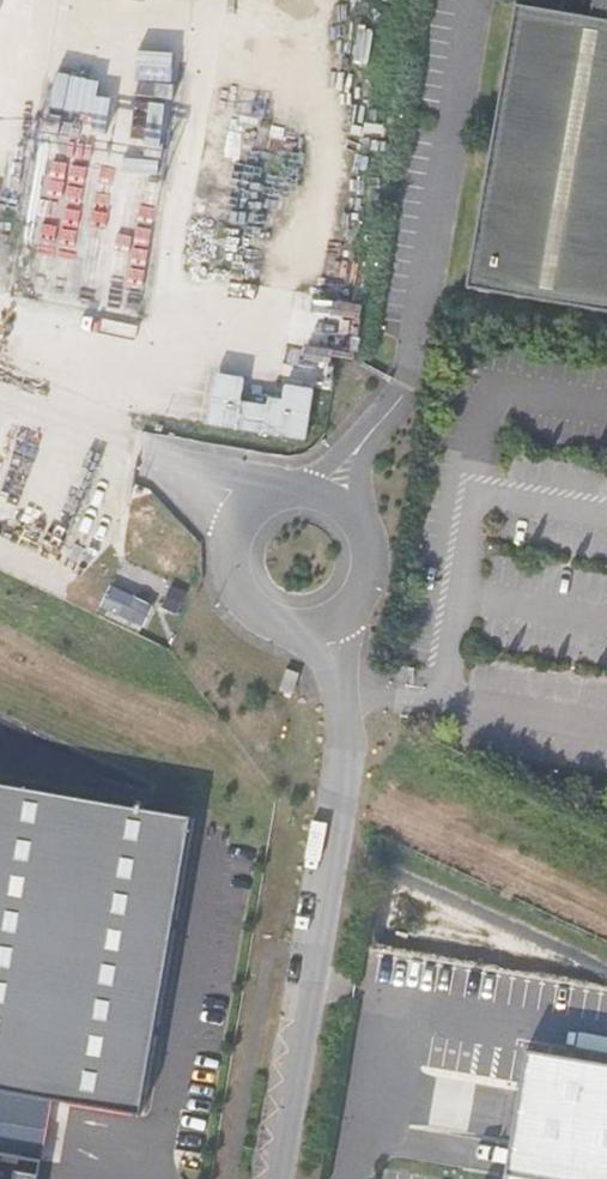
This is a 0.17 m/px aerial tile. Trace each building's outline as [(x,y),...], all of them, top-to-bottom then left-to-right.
[(465,288),(606,312),(606,0),(596,0),(591,30),(512,16),(465,288)] [(310,438),(330,291),(296,287),(281,397),(243,392),(246,371),(215,367),(208,425),(310,438)] [(288,669),(280,690),(292,694),(299,673),(288,669)] [(140,1108),(189,817),(0,783),(0,1092),(57,1102),(140,1108)] [(532,1051),(503,1178),(606,1178),(606,1066),(532,1051)] [(57,1102),(0,1092),(0,1178),(41,1178),(57,1102)]
